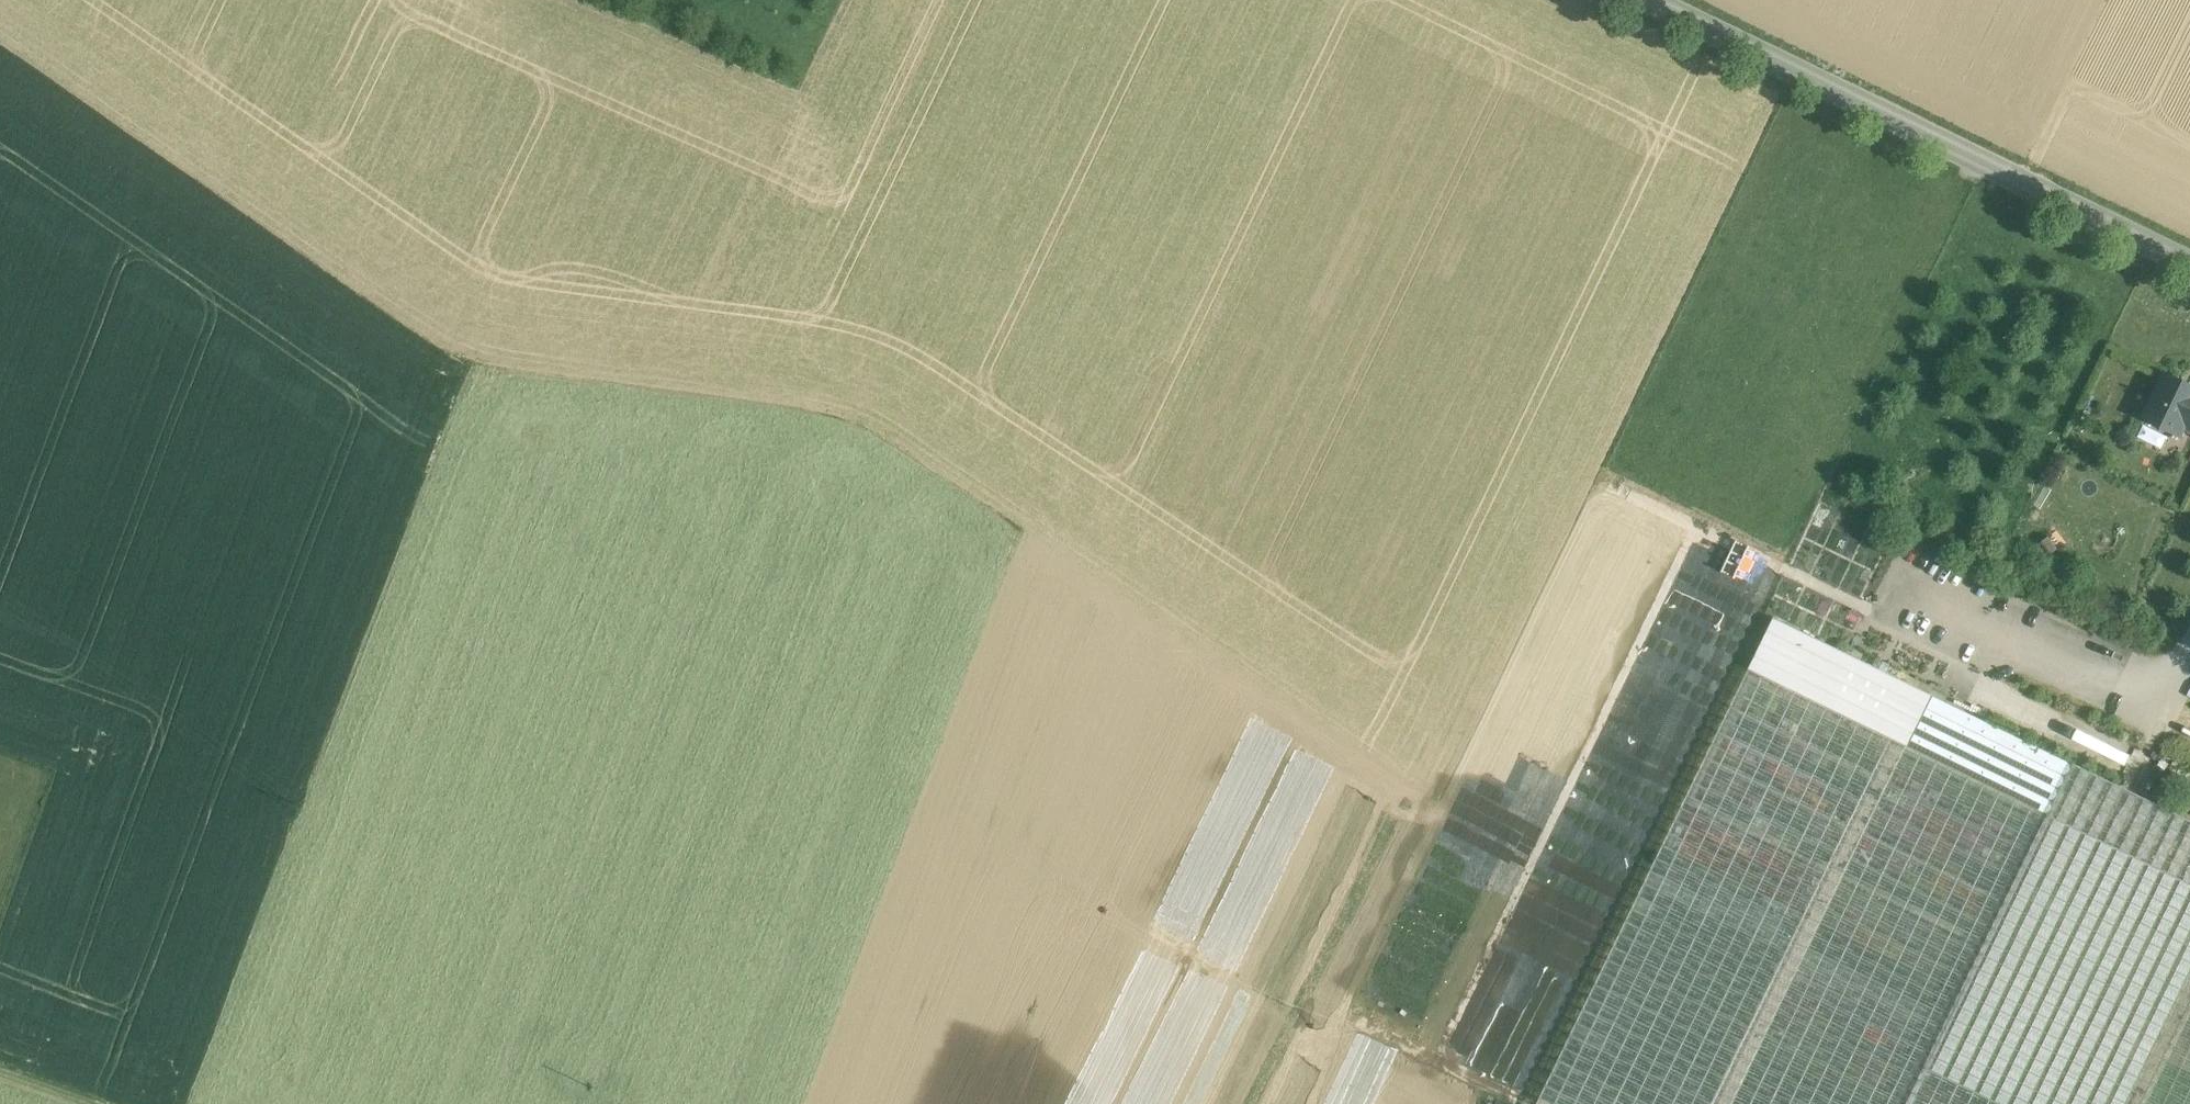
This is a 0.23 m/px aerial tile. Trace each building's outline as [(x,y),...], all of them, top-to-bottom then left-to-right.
[(2164,371),(2142,419),(2181,438),(2186,428),(2189,419),(2189,384),(2164,371)] [(1774,618),(1537,1103),(1908,1103),(1926,1068),(2000,1103),(2189,1103),(2189,820),(1774,618)] [(2075,728),(2070,740),(2125,761),(2130,750),(2075,728)] [(1554,987),(1582,948),(1571,940),(1554,964),(1540,955),(1530,970),(1554,987)]
